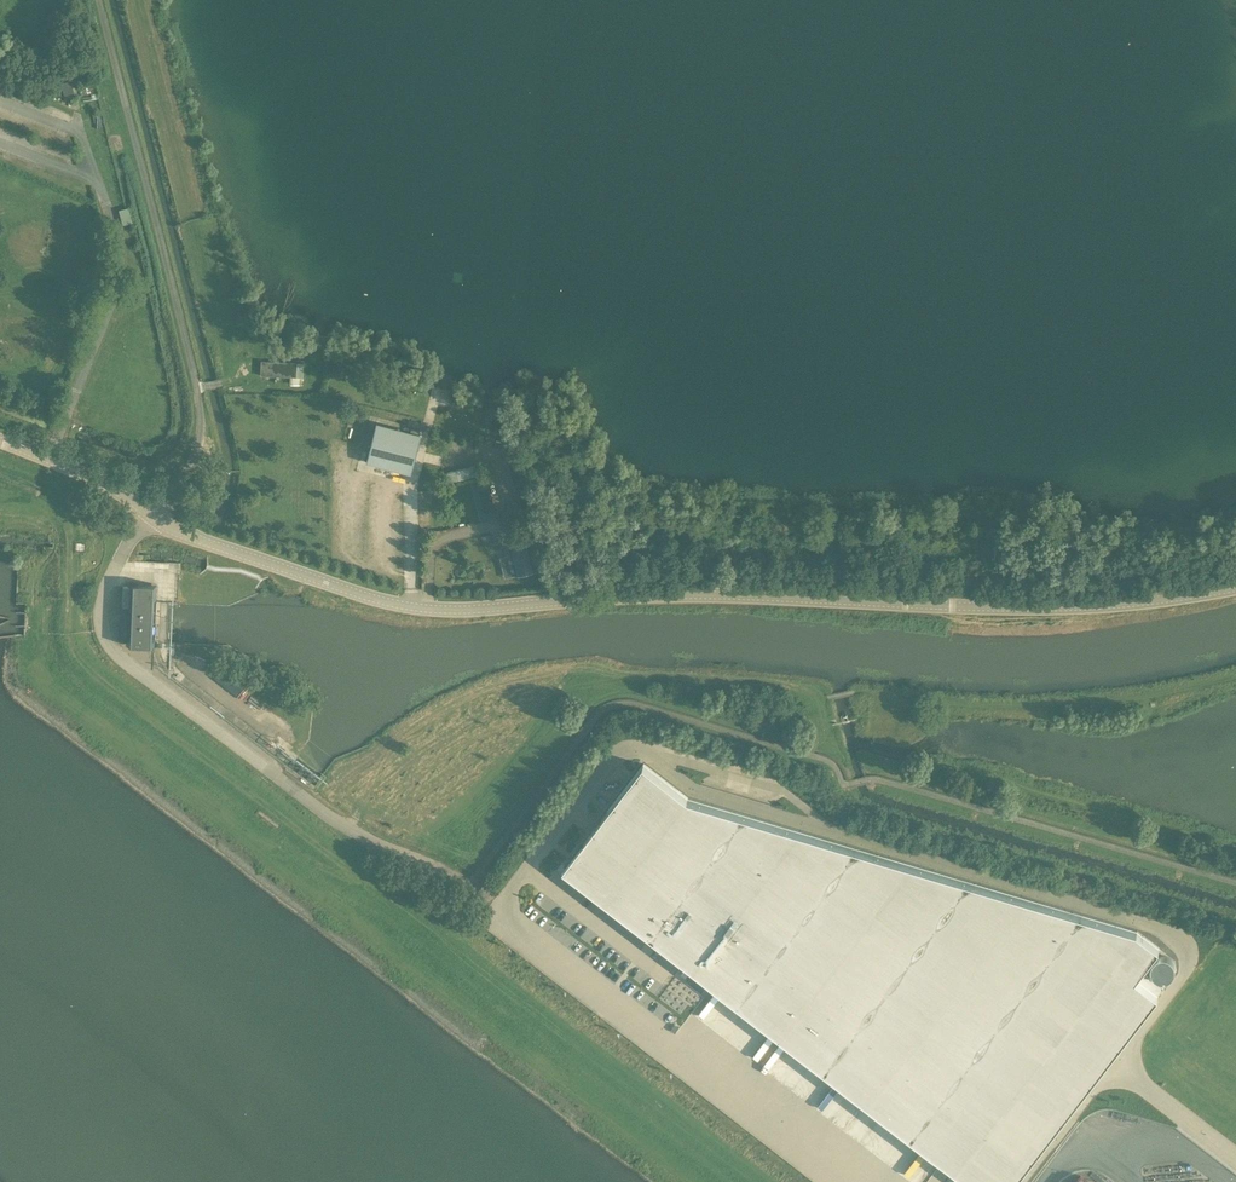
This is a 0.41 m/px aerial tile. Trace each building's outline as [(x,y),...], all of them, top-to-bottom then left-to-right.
[(71,81),(62,83),(66,99),(75,97),(71,81)] [(133,222),(128,207),(125,208),(118,210),(122,225),(133,222)] [(200,313),(212,312),(210,292),(198,293),(200,313)] [(204,324),(208,345),(222,343),(218,321),(204,324)] [(215,355),(222,375),(233,371),(226,352),(215,355)] [(315,356),(314,377),(324,377),(325,357),(315,356)] [(261,360),(260,376),(296,377),(302,377),(303,362),(296,362),(261,360)] [(376,422),(366,462),(409,473),(419,433),(376,422)] [(487,488),(474,491),(482,520),(494,517),(487,488)] [(122,586),(120,642),(151,643),(153,587),(122,586)] [(563,867),(972,1181),(1013,1181),(1017,1178),(1018,1179),(1159,996),(1158,995),(1164,987),(1143,971),(1160,948),(1138,931),(688,798),(644,764),(608,809),(563,867)] [(725,1035),(733,1024),(713,1008),(704,1019),(725,1035)] [(764,1048),(751,1040),(745,1052),(757,1059),(764,1048)]
